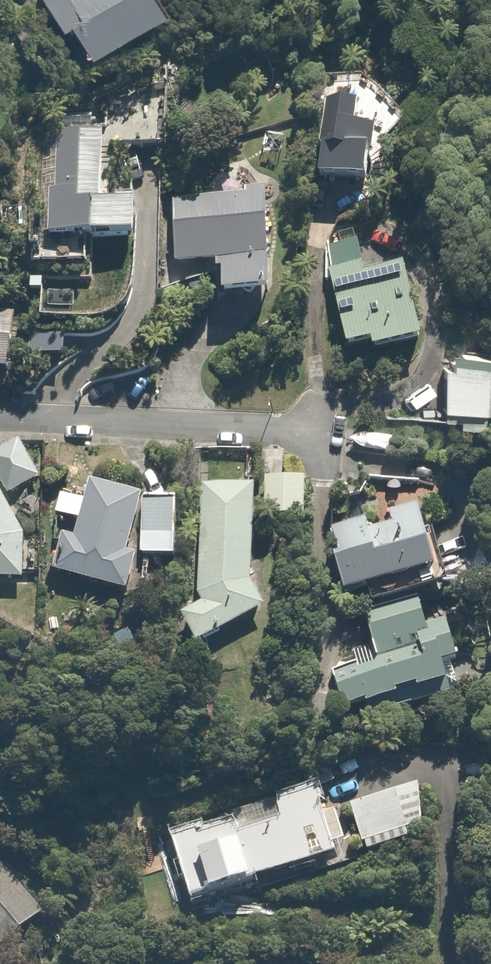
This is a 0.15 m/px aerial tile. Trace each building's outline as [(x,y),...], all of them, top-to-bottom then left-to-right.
[(146,2),(145,0),(38,0),(37,1),(51,24),(57,20),(73,46),(146,2)] [(388,102),(318,96),(311,175),(381,181),(388,102)] [(102,126),(48,123),(42,231),(130,235),(132,191),(98,189),(102,126)] [(265,192),(169,188),(167,256),(212,258),(211,288),(262,290),(265,192)] [(404,250),(326,263),(340,342),(362,339),(364,348),(419,338),(404,250)] [(0,308),(0,376),(9,377),(15,309),(0,308)] [(474,365),(437,363),(435,403),(472,405),(474,365)] [(0,450),(0,488),(3,493),(36,475),(17,440),(0,450)] [(126,551),(135,488),(89,482),(87,495),(53,491),(49,515),(75,519),(73,535),(54,532),(48,574),(128,584),(132,552),(126,551)] [(269,590),(245,588),(253,489),(202,485),(192,601),(176,612),(190,640),(268,600),(269,590)] [(178,496),(140,494),(137,556),(175,558),(178,496)] [(426,559),(407,499),(329,523),(337,550),(327,554),(337,587),(426,559)] [(16,577),(17,539),(0,503),(0,577),(16,577)] [(413,593),(361,609),(376,656),(327,672),(344,726),(445,694),(434,658),(451,653),(437,610),(420,615),(413,593)] [(413,780),(347,800),(361,847),(427,828),(413,780)] [(228,819),(165,837),(184,905),(351,859),(335,805),(317,810),(309,781),(224,804),(228,819)] [(8,957),(51,919),(0,861),(0,948),(8,957)]
